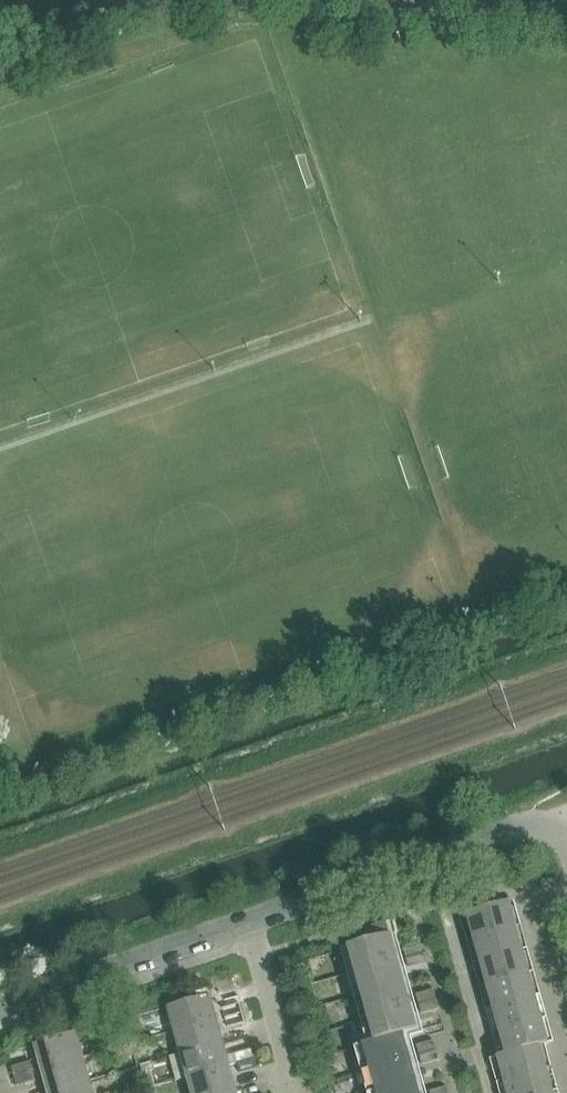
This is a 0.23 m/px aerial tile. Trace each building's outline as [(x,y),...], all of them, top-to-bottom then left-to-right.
[(546,873),(527,874),(528,885),(546,884),(546,873)] [(469,915),(471,922),(465,924),(470,940),(476,939),(517,927),(510,903),(469,915)] [(392,938),(394,937),(400,935),(397,923),(394,923),(368,931),(372,942),(350,948),(377,1041),(364,1045),(377,1092),(422,1092),(405,1034),(418,1031),(392,938)] [(517,927),(476,939),(470,940),(474,957),(480,955),(482,962),(523,950),(517,927)] [(407,958),(424,953),(422,944),(404,949),(407,958)] [(478,970),(483,987),(530,973),(523,950),(482,962),(484,969),(478,970)] [(424,953),(407,958),(410,968),(427,963),(424,953)] [(487,1003),(493,1001),(495,1008),(536,996),(530,973),(483,987),(487,1003)] [(420,1004),(437,999),(434,990),(417,995),(420,1004)] [(169,1007),(176,1031),(217,1020),(210,996),(169,1007)] [(501,1031),(526,1024),(543,1019),(536,996),(495,1008),(497,1015),(491,1016),(495,1032),(501,1031)] [(437,999),(420,1004),(423,1014),(440,1009),(437,999)] [(226,1018),(243,1013),(240,1003),(223,1008),(226,1018)] [(243,1013),(226,1018),(229,1027),(246,1023),(243,1013)] [(142,1027),(139,1016),(128,1019),(131,1030),(142,1027)] [(543,1019),(526,1024),(501,1031),(495,1032),(500,1049),(506,1047),(508,1054),(508,1055),(541,1045),(541,1046),(549,1044),(543,1019)] [(224,1043),(217,1020),(176,1031),(182,1054),(224,1043)] [(36,1044),(43,1069),(84,1057),(77,1033),(36,1044)] [(420,1055),(437,1050),(435,1040),(418,1045),(420,1055)] [(178,1081),(189,1077),(230,1066),(224,1043),(182,1054),(171,1057),(178,1081)] [(499,1056),(501,1064),(495,1066),(500,1082),(547,1069),(541,1046),(541,1045),(508,1055),(508,1054),(499,1056)] [(239,1064),(256,1059),(253,1049),(236,1054),(239,1064)] [(437,1050),(420,1055),(423,1064),(440,1059),(437,1050)] [(84,1057),(43,1069),(49,1092),(90,1080),(84,1057)] [(256,1059),(239,1064),(241,1073),(258,1069),(256,1059)] [(15,1076),(34,1071),(31,1061),(12,1067),(15,1076)] [(193,1092),(224,1092),(237,1089),(230,1066),(189,1077),(193,1092)] [(554,1092),(547,1069),(500,1082),(503,1092),(550,1092),(554,1092)] [(34,1071),(15,1076),(18,1086),(37,1080),(34,1071)] [(49,1092),(94,1092),(90,1080),(49,1092)]
